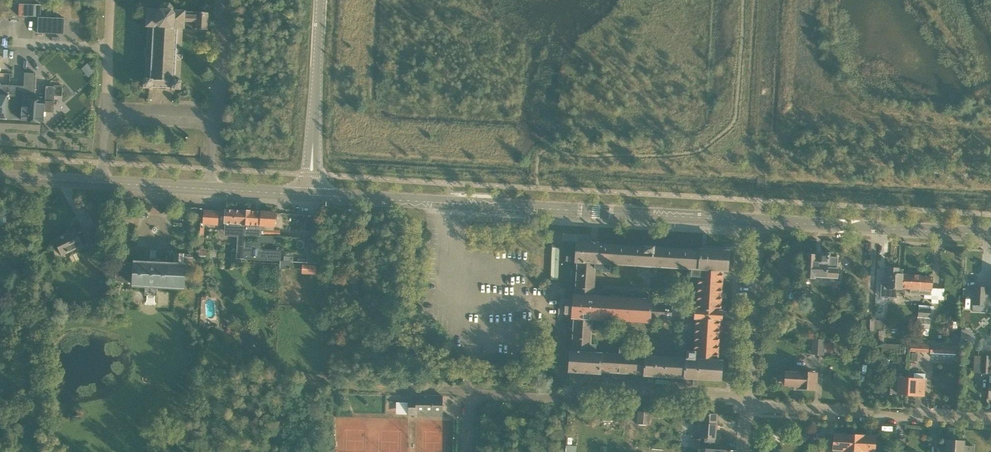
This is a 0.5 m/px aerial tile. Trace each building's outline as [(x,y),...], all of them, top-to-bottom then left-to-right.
[(18,3),(18,16),(41,16),(41,3),(18,3)] [(143,88),(152,88),(152,87),(172,88),(172,89),(181,90),(181,81),(180,81),(181,59),(183,59),(183,51),(181,50),(183,29),(184,29),(185,22),(196,22),(196,29),(207,30),(208,12),(173,11),(173,8),(169,4),(164,4),(160,7),(159,10),(147,9),(146,27),(148,27),(147,49),(145,49),(145,57),(146,57),(145,79),(143,79),(143,88)] [(38,33),(64,34),(64,19),(38,18),(38,33)] [(87,77),(94,71),(87,62),(80,68),(87,77)] [(24,79),(23,86),(21,119),(21,120),(28,120),(28,121),(43,122),(44,111),(53,112),(54,96),(62,96),(62,86),(54,85),(54,87),(46,87),(45,102),(30,101),(30,97),(34,98),(36,74),(24,73),(24,79)] [(0,85),(0,119),(6,119),(6,118),(21,119),(23,86),(0,85)] [(202,224),(218,225),(219,212),(204,210),(202,224)] [(249,211),(226,210),(225,223),(224,230),(238,231),(237,245),(244,245),(245,236),(246,219),(249,220),(249,211)] [(262,212),(249,211),(249,220),(246,219),(245,236),(261,237),(261,235),(263,235),(264,230),(261,230),(262,212)] [(275,213),(262,212),(261,230),(264,230),(263,235),(280,236),(280,230),(274,229),(275,213)] [(96,244),(88,228),(82,231),(82,232),(77,234),(74,229),(69,232),(69,233),(54,240),(62,255),(82,245),(87,242),(90,248),(96,244)] [(306,240),(306,262),(318,262),(318,240),(306,240)] [(721,360),(717,360),(720,319),(720,313),(723,272),(726,272),(727,251),(700,249),(700,250),(597,244),(597,243),(577,241),(575,263),(577,263),(575,295),(574,295),(573,300),(566,299),(565,314),(572,314),(572,319),(573,319),(571,351),(570,351),(569,372),(571,372),(599,374),(599,372),(644,374),(644,381),(652,382),(652,377),(684,379),(719,381),(721,360)] [(244,245),(243,258),(261,259),(271,259),(279,260),(280,251),(271,251),(260,250),(261,246),(244,245)] [(558,280),(559,247),(551,247),(550,279),(558,280)] [(805,255),(804,277),(814,277),(822,278),(821,280),(839,281),(839,275),(836,275),(837,267),(837,257),(828,257),(828,254),(819,254),(819,256),(814,256),(813,253),(808,253),(807,255),(805,255)] [(193,255),(185,255),(174,254),(173,265),(170,265),(170,263),(135,262),(135,272),(134,287),(168,289),(168,288),(183,288),(184,265),(184,259),(186,259),(186,258),(193,259),(193,255)] [(280,269),(290,270),(291,262),(280,261),(280,269)] [(316,265),(302,264),(302,273),(316,274),(316,265)] [(905,288),(901,288),(902,279),(904,279),(905,275),(902,275),(903,269),(887,268),(886,284),(885,296),(896,297),(896,295),(904,296),(905,288)] [(902,279),(901,288),(905,288),(910,289),(909,293),(924,294),(924,298),(930,299),(943,299),(944,288),(931,288),(932,278),(919,277),(919,276),(905,275),(904,279),(902,279)] [(974,305),(986,305),(988,305),(990,306),(990,298),(990,297),(990,296),(987,296),(987,287),(975,287),(974,305)] [(934,306),(918,305),(917,316),(933,318),(934,306)] [(930,318),(916,317),(916,329),(929,330),(930,318)] [(873,330),(873,320),(861,320),(861,330),(873,330)] [(873,330),(873,331),(873,341),(883,341),(884,331),(884,320),(873,320),(873,330)] [(970,329),(961,329),(960,343),(977,344),(977,335),(972,335),(970,332),(970,329)] [(812,338),(811,354),(823,355),(824,339),(812,338)] [(909,351),(928,352),(928,341),(910,340),(909,351)] [(930,352),(956,354),(956,347),(952,346),(952,345),(947,345),(947,343),(930,342),(930,352)] [(900,344),(882,343),(882,351),(900,353),(900,344)] [(990,371),(990,355),(990,349),(990,346),(979,345),(978,355),(976,355),(975,372),(990,373),(990,371)] [(269,357),(264,361),(268,366),(273,362),(269,357)] [(815,389),(816,374),(799,373),(799,371),(795,371),(795,368),(790,368),(790,373),(785,373),(785,376),(780,376),(779,381),(785,382),(785,385),(793,385),(793,386),(797,386),(797,388),(815,389)] [(907,394),(924,395),(925,373),(913,373),(913,379),(910,379),(910,377),(908,377),(907,394)] [(908,377),(891,376),(890,384),(890,394),(907,394),(908,377)] [(442,396),(416,395),(416,400),(409,400),(407,402),(407,413),(409,415),(441,416),(442,396)] [(638,411),(637,421),(637,424),(649,425),(650,413),(638,411)] [(694,414),(683,413),(682,422),(693,423),(694,414)] [(699,449),(714,450),(716,415),(701,414),(701,423),(698,422),(697,431),(700,431),(699,449)] [(854,435),(845,435),(834,435),(833,451),(853,451),(854,435)] [(866,451),(874,451),(874,437),(863,436),(854,435),(853,451),(866,451)] [(945,441),(945,448),(937,447),(937,451),(955,451),(956,441),(945,441)] [(974,446),(963,445),(963,442),(956,441),(955,451),(973,451),(974,446)]
